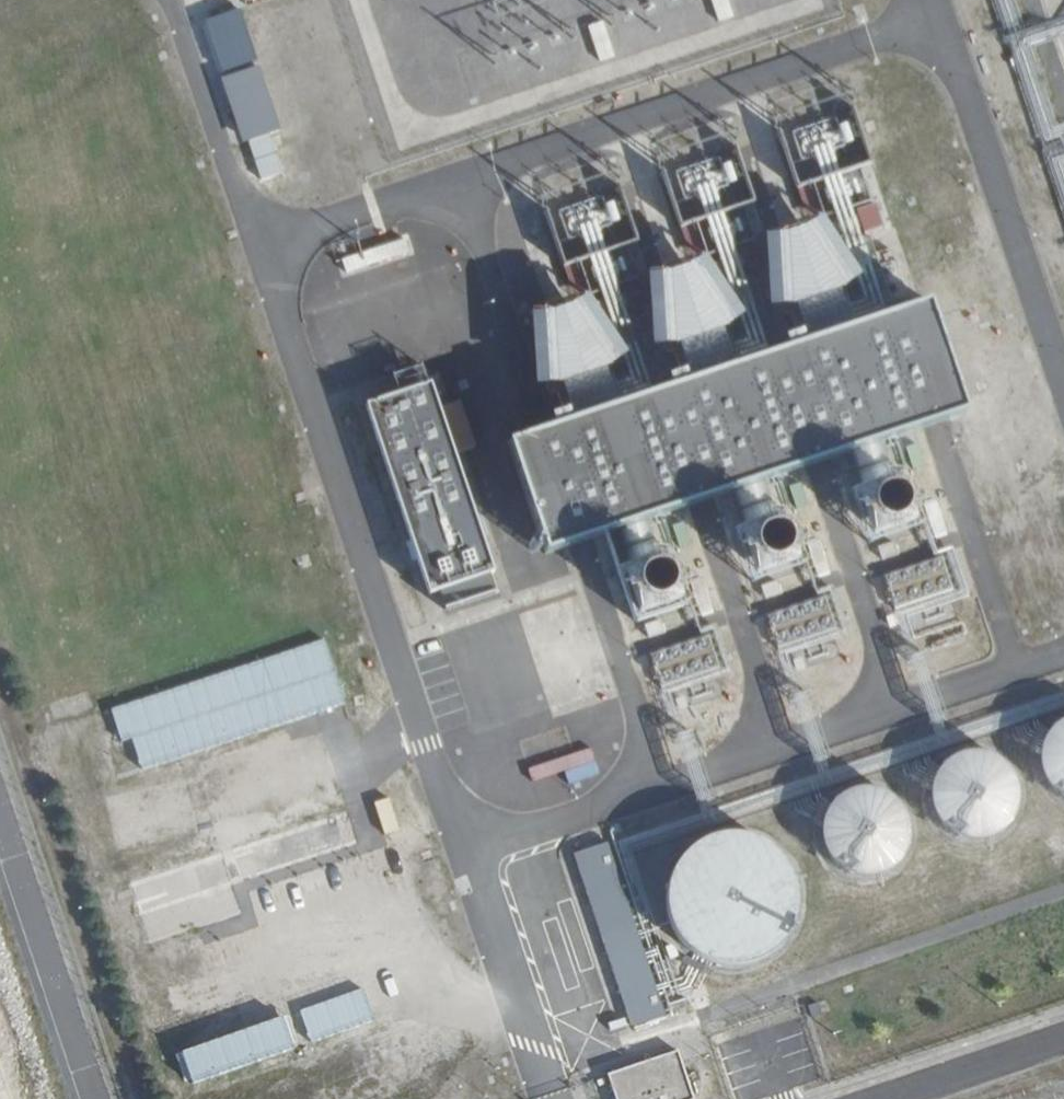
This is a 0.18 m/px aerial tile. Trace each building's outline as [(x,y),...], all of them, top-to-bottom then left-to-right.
[(715,18),(731,13),(727,0),(710,0),(715,18)] [(587,27),(595,56),(611,51),(603,22),(587,27)] [(281,132),(259,66),(219,80),(241,145),(281,132)] [(686,259),(661,191),(640,199),(665,266),(686,259)] [(877,200),(856,204),(859,218),(880,214),(877,200)] [(768,225),(773,295),(850,290),(845,219),(768,225)] [(405,237),(337,260),(342,275),(410,252),(405,237)] [(741,259),(764,253),(760,237),(737,243),(741,259)] [(721,260),(651,264),(655,331),(757,325),(754,283),(723,285),(721,260)] [(642,276),(621,283),(626,298),(647,291),(642,276)] [(611,298),(534,304),(539,373),(616,368),(611,298)] [(943,306),(517,419),(550,545),(614,528),(625,566),(670,554),(658,509),(735,489),(744,523),(793,510),(783,470),(847,453),(871,543),(926,528),(904,444),(914,441),(909,422),(970,406),(943,306)] [(394,373),(401,388),(429,377),(423,362),(394,373)] [(361,408),(421,591),(489,568),(429,386),(361,408)] [(927,504),(934,537),(945,535),(938,502),(927,504)] [(884,575),(899,616),(968,591),(953,550),(884,575)] [(823,597),(769,612),(779,648),(833,633),(823,597)] [(714,635),(653,648),(662,689),(723,677),(714,635)] [(301,644),(310,684),(298,687),(303,710),(340,703),(327,639),(301,644)] [(264,729),(287,720),(272,681),(249,689),(264,729)] [(1042,759),(1048,774),(1058,785),(1063,788),(1063,711),(1056,716),(1046,728),(1042,743),(1042,759)] [(931,791),(933,805),(940,817),(951,827),(964,833),(978,835),(993,831),(1007,823),(1016,811),(1021,796),(1021,780),(1015,765),(1004,754),(990,746),(975,744),(961,747),(948,753),(939,764),(933,777),(931,791)] [(823,820),(824,836),(830,851),(840,862),(854,870),(870,872),(884,869),(896,863),(906,852),(912,839),(914,825),(911,811),(904,799),(894,789),(881,783),(867,781),(851,785),(838,793),(828,805),(823,820)] [(136,786),(81,801),(97,857),(189,832),(180,801),(143,811),(136,786)] [(380,807),(129,871),(147,942),(244,917),(235,884),(387,845),(383,828),(385,828),(380,807)] [(692,838),(674,855),(663,877),(661,901),(667,924),(680,945),(698,958),(718,965),(740,965),(761,959),(779,947),(792,929),(800,909),(800,887),(794,866),(781,848),(762,834),(738,827),(714,828),(692,838)] [(606,846),(573,857),(630,1028),(663,1017),(606,846)] [(818,1002),(807,1006),(811,1017),(822,1013),(818,1002)] [(606,1073),(614,1098),(690,1098),(674,1051),(606,1073)]
